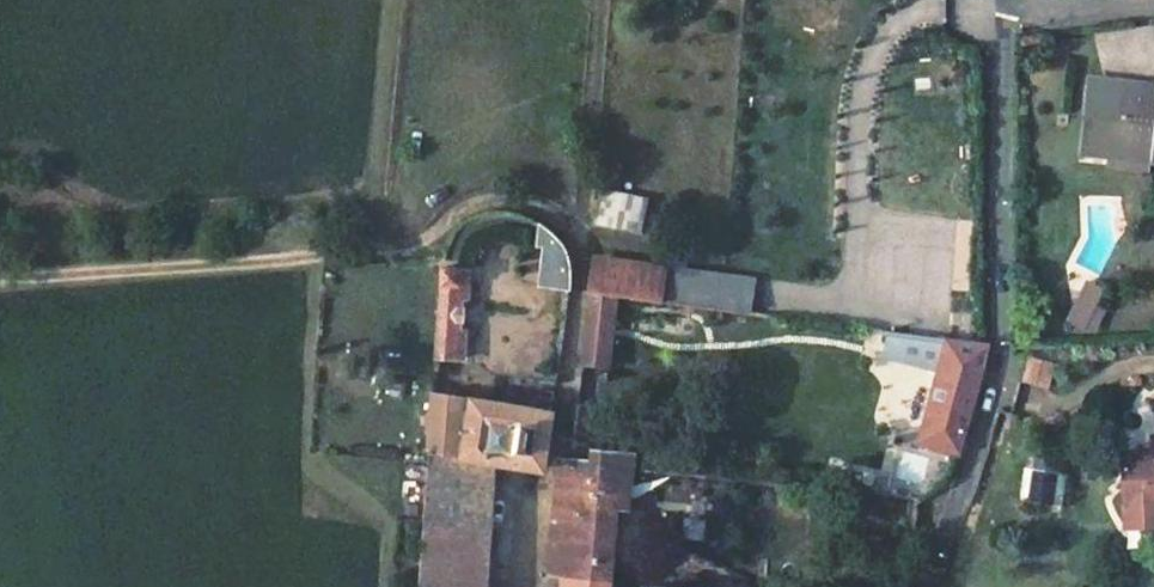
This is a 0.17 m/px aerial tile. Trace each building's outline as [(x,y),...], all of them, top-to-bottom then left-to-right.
[(1079,96),(1082,130),(1091,128),(1094,166),(1153,158),(1153,90),(1079,96)] [(645,193),(595,189),(591,224),(640,227),(645,193)] [(444,243),(441,259),(448,258),(463,232),(485,222),(514,222),(541,235),(539,252),(546,254),(544,282),(564,284),(565,263),(557,240),(537,222),(513,214),(498,213),(478,216),(455,228),(444,243)] [(662,271),(587,262),(586,287),(617,291),(659,298),(662,271)] [(699,268),(663,263),(662,271),(659,298),(694,303),(699,268)] [(467,269),(440,267),(433,356),(460,357),(462,332),(452,332),(455,294),(465,294),(467,269)] [(746,274),(699,268),(694,303),(741,310),(746,274)] [(1092,328),(1110,291),(1090,281),(1073,319),(1092,328)] [(617,291),(586,287),(581,362),(609,366),(617,291)] [(985,344),(952,339),(943,338),(916,436),(958,450),(985,344)] [(460,357),(433,356),(432,370),(459,372),(460,357)] [(426,452),(490,463),(513,466),(540,469),(548,411),(498,404),(498,401),(430,391),(426,452)] [(1153,402),(1153,451),(1112,452),(1112,508),(1151,508),(1153,508),(1153,402)] [(579,404),(577,427),(591,428),(593,405),(579,404)] [(565,586),(569,586),(610,586),(611,577),(621,503),(634,505),(638,467),(606,464),(606,433),(577,432),(577,427),(570,427),(568,460),(560,459),(548,570),(566,571),(565,586)] [(426,452),(420,522),(485,530),(489,477),(490,463),(426,452)] [(489,477),(512,480),(513,466),(490,463),(489,477)] [(1027,466),(1019,498),(1048,506),(1056,474),(1027,466)] [(1151,508),(1112,508),(1112,523),(1150,523),(1151,508)] [(485,530),(420,522),(415,586),(481,586),(485,530)] [(703,579),(697,570),(687,569),(676,577),(676,586),(644,583),(645,586),(703,586),(703,579)]
